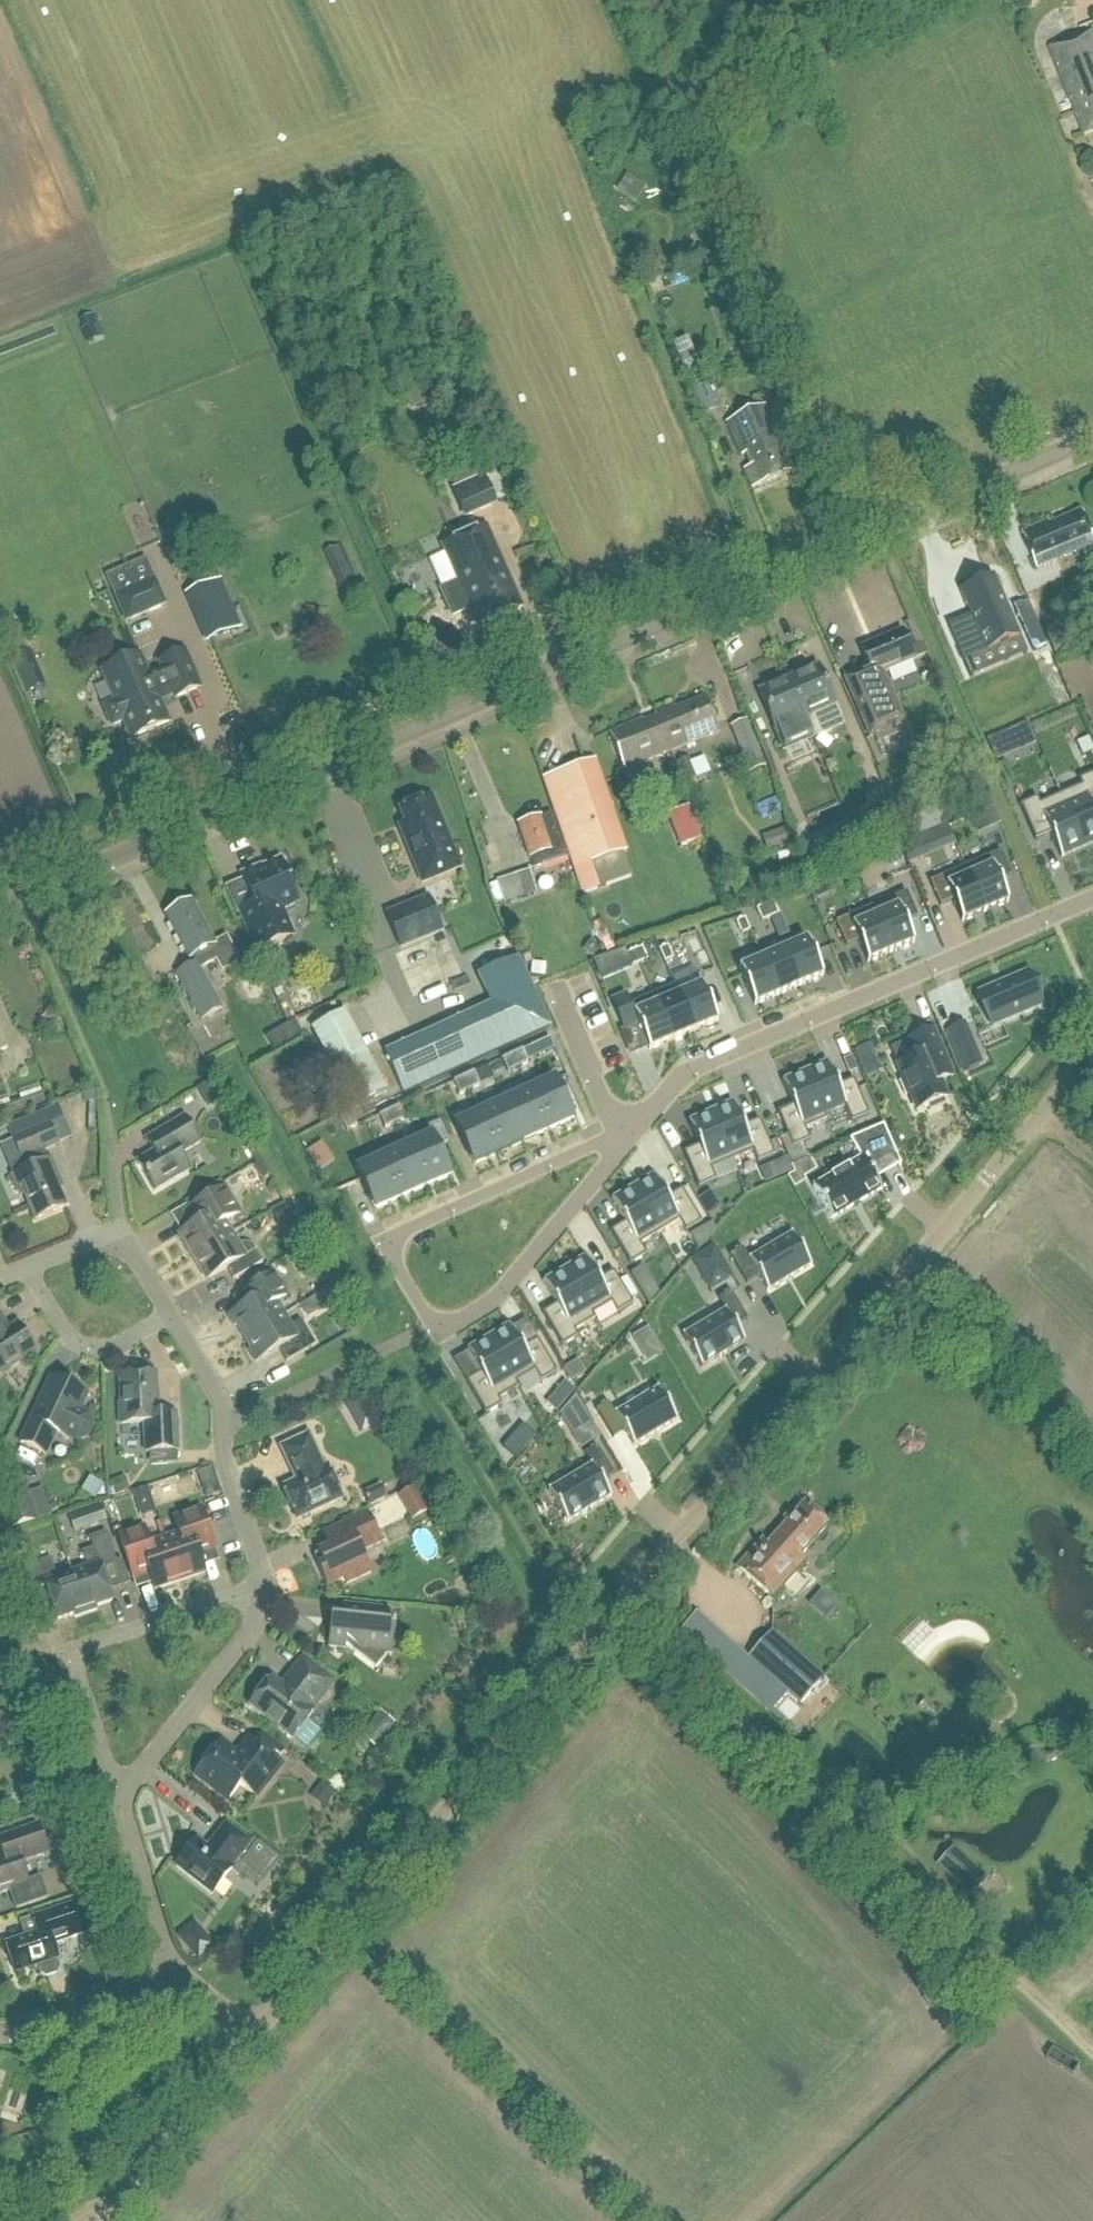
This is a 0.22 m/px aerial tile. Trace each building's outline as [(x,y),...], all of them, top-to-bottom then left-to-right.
[(1050,51),(1084,138),(1092,134),(1092,46),(1089,35),(1050,51)] [(701,274),(724,265),(721,256),(698,264),(701,274)] [(889,374),(876,383),(884,396),(897,387),(889,374)] [(690,393),(700,417),(729,405),(720,381),(690,393)] [(767,409),(730,422),(748,469),(743,471),(752,491),(792,474),(767,409)] [(450,477),(456,491),(453,493),(465,519),(495,505),(493,502),(484,481),(497,475),(500,474),(493,458),(450,477)] [(1021,535),(1036,571),(1092,547),(1092,543),(1081,513),(1049,526),(1048,523),(1021,535)] [(478,628),(521,608),(486,530),(443,549),(459,585),(441,593),(453,618),(470,610),(471,610),(478,628)] [(346,564),(340,549),(325,555),(332,570),(346,564)] [(146,563),(107,580),(114,598),(113,598),(126,626),(167,608),(154,580),(153,581),(146,563)] [(963,623),(941,632),(956,669),(1014,644),(987,583),(953,598),(963,623)] [(217,584),(190,595),(210,642),(237,630),(217,584)] [(1080,614),(1045,630),(1056,655),(1092,640),(1080,614)] [(880,676),(882,675),(914,662),(901,633),(860,651),(867,667),(844,677),(843,678),(848,689),(870,740),(901,726),(880,676)] [(29,655),(13,662),(27,695),(43,688),(29,655)] [(174,704),(201,692),(185,655),(159,666),(162,674),(149,679),(140,658),(102,675),(115,706),(107,709),(105,714),(111,728),(116,730),(124,726),(132,744),(168,728),(158,703),(171,697),(174,704)] [(788,682),(812,739),(841,726),(816,669),(788,682)] [(812,739),(788,682),(759,694),(783,751),(812,739)] [(656,719),(655,719),(656,720),(658,720),(671,753),(717,734),(704,702),(702,703),(700,701),(691,705),(691,708),(676,713),(674,708),(655,716),(656,719)] [(623,772),(671,753),(658,720),(656,720),(655,719),(643,724),(642,721),(609,735),(623,772)] [(766,769),(747,722),(729,729),(741,759),(733,761),(740,779),(766,769)] [(997,761),(1010,756),(1002,739),(990,745),(997,761)] [(696,780),(691,765),(678,770),(683,785),(696,780)] [(626,853),(602,782),(591,785),(585,766),(542,781),(573,871),(626,853)] [(680,779),(674,766),(666,769),(671,782),(680,779)] [(1083,851),(1092,846),(1092,775),(1078,782),(1081,788),(1060,797),(1083,851)] [(762,805),(779,804),(777,778),(760,780),(762,805)] [(1083,851),(1060,797),(1039,806),(1037,800),(1019,807),(1035,843),(1050,836),(1061,860),(1083,851)] [(460,870),(431,800),(400,813),(407,832),(401,835),(422,885),(460,870)] [(701,839),(688,808),(673,814),(678,826),(672,828),(680,848),(701,839)] [(533,872),(567,860),(552,816),(541,820),(540,819),(518,827),(533,872)] [(786,829),(761,838),(767,854),(792,845),(786,829)] [(1011,878),(1000,854),(965,869),(984,915),(1007,905),(998,884),(1011,878)] [(256,954),(284,942),(293,938),(280,909),(284,911),(296,906),(297,902),(289,885),(291,884),(289,881),(288,882),(279,861),(242,878),(255,908),(239,915),(256,954)] [(952,903),(961,925),(984,915),(965,869),(929,884),(940,909),(952,903)] [(529,873),(496,884),(503,905),(536,894),(529,873)] [(904,924),(917,919),(906,894),(893,900),(895,904),(874,914),(871,909),(870,909),(890,956),(913,946),(904,924)] [(383,915),(398,950),(441,933),(426,897),(383,915)] [(226,940),(214,946),(191,904),(165,918),(189,962),(192,960),(196,966),(176,977),(201,1023),(222,1011),(200,971),(216,962),(222,973),(239,963),(226,940)] [(765,908),(770,920),(778,917),(773,904),(765,908)] [(148,955),(160,949),(138,906),(126,912),(148,955)] [(770,920),(765,908),(756,911),(762,924),(770,920)] [(845,949),(858,944),(867,965),(890,956),(870,909),(835,925),(845,949)] [(741,937),(749,933),(744,921),(736,925),(741,937)] [(800,988),(822,979),(807,942),(785,952),(800,988)] [(785,952),(782,947),(758,957),(761,962),(776,999),(800,988),(785,952)] [(673,961),(667,949),(659,952),(664,965),(673,961)] [(633,954),(639,966),(647,963),(642,950),(633,954)] [(639,966),(633,954),(625,957),(630,970),(639,966)] [(518,959),(477,978),(490,1007),(384,1056),(403,1096),(550,1029),(518,959)] [(776,999),(761,962),(738,972),(754,1008),(776,999)] [(977,996),(991,1029),(1040,1008),(1026,975),(977,996)] [(315,977),(291,989),(301,1011),(326,998),(315,977)] [(675,987),(652,997),(672,1043),(695,1034),(679,997),(675,987)] [(701,988),(679,997),(695,1034),(717,1024),(701,988)] [(626,996),(610,1003),(623,1033),(637,1027),(649,1053),(672,1043),(652,997),(630,1007),(626,996)] [(344,1013),(312,1031),(355,1108),(387,1091),(344,1013)] [(945,1033),(954,1054),(971,1047),(962,1026),(945,1033)] [(280,1045),(294,1039),(289,1027),(275,1033),(280,1045)] [(897,1067),(897,1068),(903,1082),(899,1083),(905,1098),(909,1096),(916,1113),(928,1108),(930,1112),(944,1106),(943,1102),(946,1100),(939,1084),(950,1079),(952,1079),(951,1077),(946,1065),(932,1033),(908,1043),(915,1060),(897,1067)] [(522,1052),(512,1057),(518,1069),(528,1065),(522,1052)] [(518,1069),(512,1057),(502,1062),(507,1074),(518,1069)] [(827,1064),(806,1073),(824,1117),(844,1109),(851,1125),(868,1117),(853,1082),(838,1088),(827,1064)] [(792,1108),(777,1114),(792,1150),(810,1142),(805,1131),(827,1122),(824,1117),(806,1073),(782,1084),(792,1108)] [(474,1075),(463,1079),(469,1092),(479,1087),(474,1075)] [(459,1096),(469,1092),(463,1079),(453,1084),(459,1096)] [(554,1082),(529,1094),(547,1134),(572,1122),(554,1082)] [(188,1095),(189,1096),(196,1108),(210,1100),(203,1088),(202,1087),(188,1095)] [(523,1145),(547,1134),(529,1094),(504,1105),(523,1145)] [(0,1109),(0,1120),(39,1106),(35,1096),(0,1109)] [(711,1114),(732,1163),(752,1154),(757,1165),(774,1158),(759,1122),(744,1129),(733,1104),(711,1114)] [(504,1105),(480,1116),(498,1156),(523,1145),(504,1105)] [(399,1109),(389,1113),(395,1126),(405,1121),(399,1109)] [(395,1126),(389,1113),(379,1118),(385,1130),(395,1126)] [(732,1163),(711,1114),(688,1124),(698,1148),(683,1155),(698,1190),(716,1183),(711,1172),(732,1163)] [(357,1128),(350,1116),(340,1121),(346,1133),(357,1128)] [(473,1168),(498,1156),(480,1116),(455,1128),(473,1168)] [(181,1157),(200,1146),(185,1119),(146,1142),(154,1155),(137,1164),(155,1194),(190,1173),(181,1157)] [(10,1142),(23,1173),(10,1179),(19,1201),(24,1199),(35,1224),(68,1210),(55,1182),(58,1180),(50,1162),(46,1152),(56,1148),(47,1127),(10,1142)] [(840,1173),(812,1190),(831,1221),(877,1194),(869,1180),(898,1163),(883,1127),(850,1142),(830,1150),(840,1173)] [(406,1150),(424,1190),(450,1178),(431,1138),(406,1150)] [(382,1161),(400,1201),(424,1190),(406,1150),(382,1161)] [(400,1201),(382,1161),(356,1173),(374,1213),(400,1201)] [(632,1190),(660,1235),(679,1224),(685,1234),(701,1225),(681,1192),(667,1200),(654,1177),(632,1190)] [(180,1236),(193,1260),(232,1237),(225,1225),(240,1216),(225,1190),(191,1210),(200,1225),(180,1236)] [(660,1235),(632,1190),(611,1202),(624,1225),(610,1234),(630,1267),(646,1257),(640,1247),(660,1235)] [(698,1202),(707,1215),(718,1209),(710,1195),(698,1202)] [(715,1231),(712,1226),(691,1238),(698,1251),(715,1231)] [(232,1237),(193,1260),(207,1283),(227,1271),(234,1282),(263,1265),(253,1248),(249,1246),(243,1245),(239,1248),(232,1237)] [(758,1279),(767,1294),(810,1268),(792,1237),(749,1262),(742,1251),(730,1258),(746,1286),(758,1279)] [(699,1272),(718,1260),(712,1251),(693,1262),(699,1272)] [(585,1259),(564,1272),(592,1317),(611,1306),(617,1316),(633,1307),(613,1273),(599,1282),(585,1259)] [(595,1321),(592,1317),(564,1272),(543,1284),(556,1307),(542,1316),(562,1349),(578,1339),(575,1334),(595,1321)] [(245,1340),(284,1317),(277,1305),(288,1299),(274,1276),(245,1294),(252,1305),(228,1318),(235,1330),(238,1328),(245,1340)] [(718,1302),(725,1313),(682,1339),(701,1370),(744,1344),(735,1330),(747,1323),(730,1294),(718,1302)] [(284,1317),(245,1340),(252,1352),(249,1354),(256,1365),(279,1351),(287,1365),(316,1348),(302,1323),(291,1329),(284,1317)] [(35,1355),(18,1328),(9,1333),(0,1318),(0,1376),(35,1355)] [(509,1327),(488,1340),(516,1385),(534,1374),(540,1384),(557,1375),(537,1341),(522,1350),(511,1331),(509,1327)] [(466,1353),(469,1356),(480,1375),(466,1384),(485,1417),(502,1408),(498,1402),(518,1390),(516,1385),(488,1340),(466,1353)] [(147,1455),(178,1454),(176,1416),(158,1417),(156,1376),(121,1378),(122,1407),(120,1407),(121,1427),(145,1426),(147,1455)] [(93,1401),(94,1400),(59,1384),(50,1404),(39,1408),(21,1445),(47,1457),(47,1456),(42,1453),(52,1433),(67,1440),(69,1436),(77,1440),(86,1437),(90,1428),(87,1419),(79,1415),(87,1398),(93,1401)] [(565,1403),(574,1392),(564,1384),(555,1396),(565,1403)] [(676,1423),(658,1391),(614,1417),(608,1405),(596,1412),(612,1441),(624,1434),(633,1448),(676,1423)] [(367,1399),(352,1408),(369,1438),(384,1430),(367,1399)] [(297,1522),(342,1501),(327,1469),(325,1470),(309,1437),(281,1450),(296,1483),(282,1490),(297,1522)] [(515,1461),(523,1451),(511,1440),(503,1450),(515,1461)] [(548,1493),(567,1525),(610,1499),(601,1484),(613,1477),(596,1449),(584,1456),(591,1468),(548,1493)] [(380,1486),(362,1495),(368,1509),(387,1501),(380,1486)] [(413,1489),(412,1490),(398,1497),(411,1522),(427,1514),(423,1507),(413,1489)] [(37,1523),(26,1491),(0,1500),(0,1506),(9,1532),(37,1523)] [(113,1504),(117,1518),(136,1512),(132,1498),(113,1504)] [(805,1562),(800,1557),(826,1527),(804,1507),(768,1548),(761,1542),(737,1572),(770,1601),(805,1562)] [(86,1538),(111,1528),(105,1513),(80,1523),(86,1538)] [(179,1536),(166,1541),(180,1584),(206,1575),(198,1553),(214,1548),(203,1515),(175,1525),(179,1536)] [(323,1537),(330,1551),(314,1559),(328,1589),(344,1581),(347,1587),(371,1575),(361,1554),(381,1545),(368,1516),(323,1537)] [(155,1593),(180,1584),(166,1541),(150,1546),(145,1529),(119,1538),(132,1576),(147,1570),(155,1593)] [(87,1570),(73,1575),(86,1616),(98,1612),(97,1609),(113,1604),(101,1570),(117,1565),(107,1535),(90,1541),(93,1551),(82,1555),(87,1570)] [(75,1620),(86,1616),(73,1575),(58,1580),(51,1561),(39,1565),(37,1559),(22,1565),(32,1594),(47,1589),(58,1622),(74,1617),(75,1620)] [(126,1564),(109,1569),(115,1590),(132,1585),(126,1564)] [(392,1658),(395,1628),(388,1627),(390,1611),(344,1606),(342,1623),(332,1621),(329,1651),(345,1653),(346,1647),(376,1671),(386,1657),(392,1658)] [(746,1661),(750,1664),(733,1683),(769,1715),(786,1696),(799,1708),(825,1680),(773,1632),(746,1661)] [(312,1713),(333,1685),(303,1662),(282,1689),(271,1681),(250,1708),(293,1741),(314,1714),(312,1713)] [(380,1714),(360,1738),(376,1750),(395,1726),(380,1714)] [(277,1763),(286,1753),(262,1734),(254,1745),(249,1741),(237,1757),(221,1744),(195,1777),(228,1803),(241,1788),(256,1800),(282,1767),(277,1763)] [(232,1870),(251,1845),(226,1826),(211,1845),(213,1846),(209,1852),(197,1842),(176,1868),(212,1897),(233,1870),(232,1870)] [(21,1865),(48,1855),(38,1827),(1,1840),(7,1858),(0,1861),(0,1896),(10,1893),(16,1912),(48,1901),(41,1880),(28,1885),(21,1865)] [(953,1851),(936,1869),(970,1900),(987,1883),(953,1851)] [(76,1906),(46,1916),(33,1920),(39,1937),(6,1948),(16,1975),(38,1967),(41,1976),(47,1979),(56,1976),(59,1970),(56,1961),(58,1961),(53,1947),(86,1936),(76,1906)]
